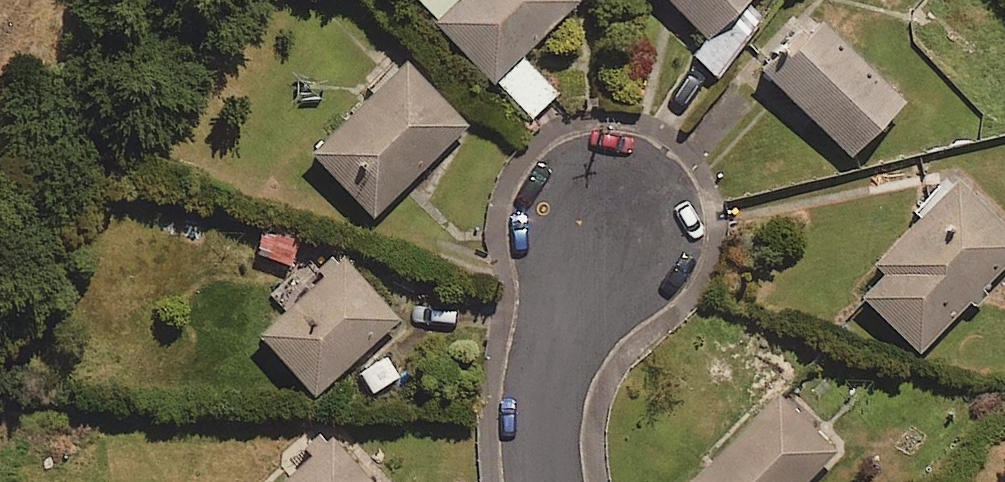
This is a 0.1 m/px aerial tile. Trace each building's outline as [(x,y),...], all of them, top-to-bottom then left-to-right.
[(528,116),(553,91),(516,53),(570,0),(414,0),(528,116)] [(699,35),(688,45),(714,73),(762,29),(737,1),(737,0),(667,0),(699,35)] [(896,98),(808,14),(756,68),(845,152),(896,98)] [(460,124),(397,60),(305,150),(368,214),(460,124)] [(963,300),(970,306),(985,290),(978,284),(1004,255),(1004,230),(948,177),(864,266),(873,274),(855,293),(916,350),(963,300)] [(295,234),(261,224),(252,252),(286,263),(295,234)] [(394,316),(335,253),(252,331),(310,394),(394,316)] [(773,391),(680,481),(798,481),(831,451),(773,391)] [(323,431),(266,481),(369,481),(323,431)]
